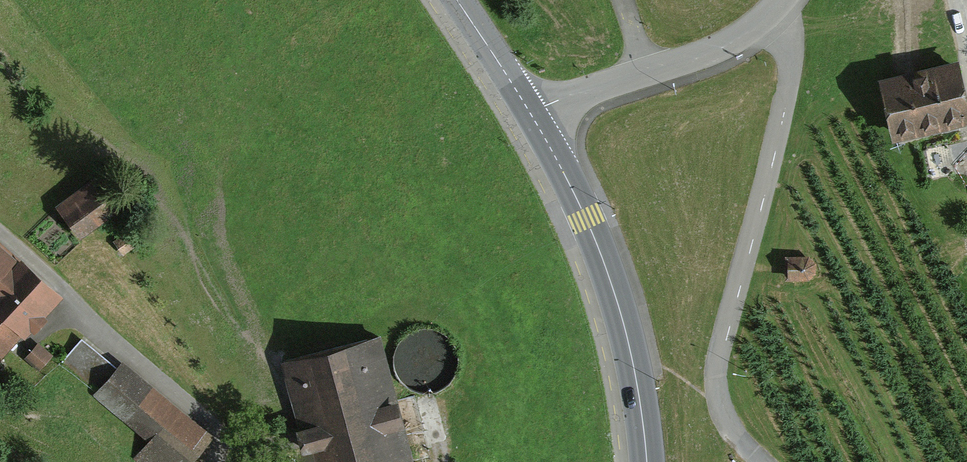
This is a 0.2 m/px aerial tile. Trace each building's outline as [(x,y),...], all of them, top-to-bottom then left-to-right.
[(956,70),(885,86),(897,137),(966,121),(966,119),(956,70)] [(98,179),(59,208),(81,238),(120,210),(98,179)] [(29,330),(34,335),(48,322),(43,318),(60,300),(0,244),(0,361),(29,330)] [(811,257),(788,256),(788,279),(810,279),(817,273),(818,263),(811,257)] [(436,390),(446,384),(453,376),(456,365),(456,354),(452,344),(446,337),(438,331),(429,329),(419,329),(410,332),(402,338),(396,346),(393,355),(393,366),(397,377),(405,385),(414,390),(425,392),(436,390)] [(283,365),(301,430),(294,432),(300,455),(311,452),(314,461),(413,461),(379,339),(283,365)] [(98,390),(118,369),(84,340),(65,361),(98,390)] [(141,461),(188,461),(209,438),(122,363),(96,394),(151,441),(137,458),(141,461)]
